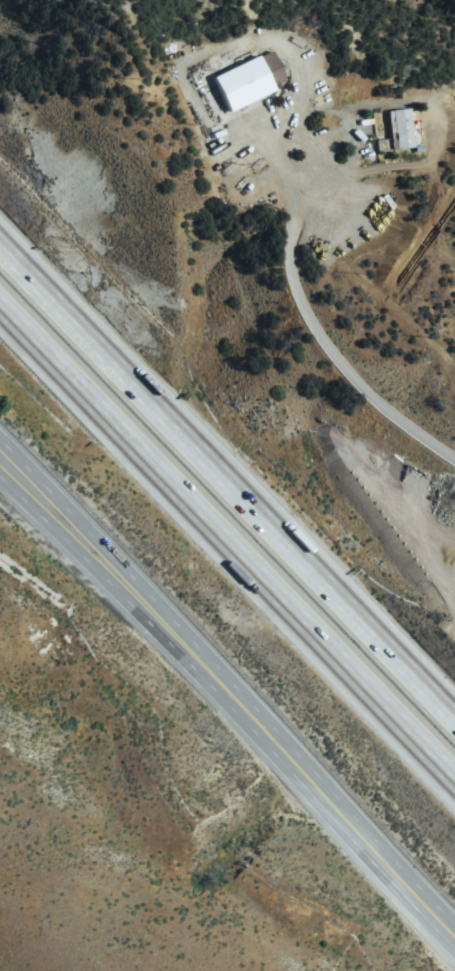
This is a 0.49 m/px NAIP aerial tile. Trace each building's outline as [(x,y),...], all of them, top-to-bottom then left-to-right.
[(220,81),(275,54),(291,87),(235,113),(220,81)] [(395,111),(422,109),(425,149),(397,151),(395,111)]
